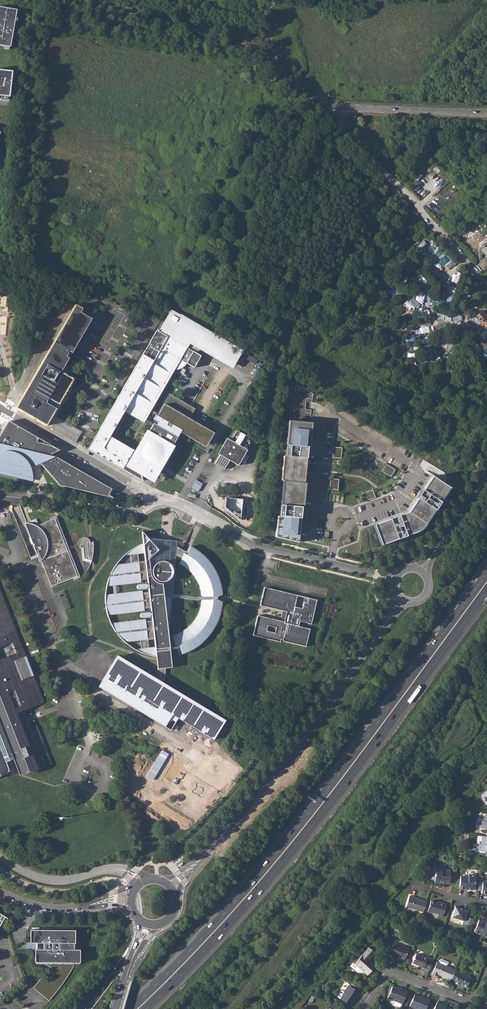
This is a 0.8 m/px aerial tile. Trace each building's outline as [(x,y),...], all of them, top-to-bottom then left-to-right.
[(0,7),(0,48),(11,50),(17,10),(0,7)] [(0,70),(0,96),(9,97),(11,71),(0,70)] [(0,107),(0,116),(8,117),(8,108),(0,107)] [(439,175),(443,168),(431,161),(424,172),(430,175),(432,171),(439,175)] [(442,258),(439,262),(443,265),(449,258),(434,247),(430,252),(434,254),(435,252),(442,258)] [(414,275),(409,280),(414,285),(419,279),(414,275)] [(78,302),(15,409),(46,427),(50,420),(54,413),(56,409),(46,403),(51,396),(59,400),(60,399),(73,376),(59,368),(65,357),(69,359),(72,353),(94,316),(83,309),(85,306),(78,302)] [(159,332),(157,330),(88,449),(142,481),(140,474),(145,465),(148,466),(150,467),(154,467),(156,466),(159,465),(160,465),(162,463),(164,461),(166,459),(167,457),(167,455),(167,454),(167,453),(170,448),(171,448),(180,432),(182,430),(206,444),(213,432),(190,419),(187,418),(192,410),(169,397),(158,417),(157,416),(156,415),(153,419),(158,422),(156,425),(154,423),(135,455),(134,449),(133,450),(110,437),(125,410),(143,421),(179,359),(180,360),(186,363),(194,368),(201,356),(197,354),(201,347),(231,364),(239,350),(171,310),(159,332)] [(486,329),(486,316),(482,311),(472,319),(476,323),(478,321),(486,330),(486,329)] [(158,414),(157,416),(158,417),(169,397),(192,410),(187,418),(190,419),(192,415),(195,409),(169,394),(158,414)] [(314,414),(314,410),(305,409),(305,419),(310,419),(310,414),(314,414)] [(79,437),(50,420),(46,427),(76,443),(79,437)] [(9,421),(0,436),(0,449),(1,452),(0,452),(0,471),(14,474),(35,465),(41,463),(42,464),(41,464),(60,485),(97,494),(98,492),(99,490),(108,495),(112,489),(51,454),(59,451),(9,421)] [(288,421),(282,482),(283,482),(303,484),(307,448),(308,449),(311,424),(288,421)] [(182,430),(180,432),(206,447),(214,433),(213,432),(206,444),(182,430)] [(219,455),(214,463),(224,469),(229,460),(238,465),(240,461),(244,463),(248,456),(245,454),(247,450),(242,448),(248,437),(236,430),(230,440),(226,438),(217,454),(219,455)] [(342,448),(334,447),(333,457),(341,458),(342,448)] [(382,472),(391,477),(395,469),(386,464),(382,472)] [(432,474),(408,510),(374,522),(382,542),(414,530),(418,528),(421,525),(424,523),(448,485),(432,474)] [(339,479),(330,478),(329,489),(338,490),(339,479)] [(303,484),(283,482),(277,537),(297,542),(303,484)] [(363,493),(365,501),(375,498),(372,490),(363,493)] [(40,557),(51,587),(77,577),(68,553),(66,549),(83,547),(85,559),(91,561),(91,555),(92,556),(93,552),(93,547),(93,543),(91,543),(90,543),(90,542),(89,540),(88,539),(87,538),(86,538),(84,538),(83,538),(81,539),(80,539),(79,540),(79,541),(79,543),(79,545),(65,546),(64,544),(54,519),(50,520),(36,526),(34,525),(32,524),(33,527),(31,528),(29,528),(38,554),(40,557)] [(171,731),(179,719),(215,740),(226,721),(164,684),(166,668),(172,667),(170,650),(179,648),(180,648),(182,654),(188,651),(194,648),(200,645),(205,640),(210,634),(215,627),(219,619),(221,609),(222,602),(217,599),(218,598),(218,596),(222,594),(222,589),(221,584),(220,580),(218,577),(216,571),(214,569),(212,565),(210,562),(207,559),(204,555),(200,553),(198,551),(191,547),(188,553),(177,547),(178,541),(162,540),(148,538),(142,532),(143,543),(136,546),(130,551),(124,555),(131,555),(132,563),(116,565),(112,571),(109,576),(107,582),(106,587),(141,583),(141,580),(147,579),(148,585),(146,585),(146,584),(139,584),(138,585),(137,586),(137,587),(137,588),(138,589),(139,589),(147,588),(147,587),(148,587),(149,592),(142,593),(142,590),(105,595),(105,600),(105,604),(107,604),(107,606),(106,606),(106,610),(108,616),(144,611),(144,609),(151,608),(151,613),(150,613),(149,612),(142,613),(141,614),(140,614),(140,615),(140,617),(141,617),(142,618),(150,617),(150,616),(152,615),(152,621),(146,621),(145,619),(111,623),(113,626),(115,630),(116,632),(118,632),(119,633),(117,634),(123,639),(125,642),(140,640),(141,649),(135,649),(142,653),(150,655),(157,656),(157,650),(158,650),(159,650),(156,679),(118,655),(104,677),(98,687),(171,731)] [(317,599),(263,586),(258,605),(287,612),(286,614),(284,622),(257,615),(253,635),(280,641),(281,638),(284,639),(283,641),(306,646),(310,628),(299,625),(300,621),(311,623),(317,599)] [(5,770),(2,763),(9,760),(16,758),(22,772),(50,761),(36,726),(30,729),(26,719),(23,710),(39,704),(43,702),(33,676),(25,656),(0,591),(0,772),(5,770)] [(176,750),(184,754),(190,740),(182,737),(176,750)] [(482,836),(477,836),(476,844),(479,844),(479,851),(486,852),(486,837),(482,836)] [(449,883),(450,871),(442,870),(442,868),(435,867),(435,882),(441,882),(441,881),(445,882),(445,883),(449,883)] [(460,876),(459,888),(464,889),(464,888),(468,888),(468,889),(474,890),(476,875),(469,874),(468,876),(460,876)] [(482,893),(486,894),(486,893),(486,881),(483,881),(482,883),(479,883),(478,890),(482,891),(482,893)] [(406,906),(423,912),(426,902),(414,898),(415,897),(409,895),(406,906)] [(439,903),(431,900),(428,911),(428,912),(432,913),(433,913),(438,914),(438,915),(443,916),(446,904),(440,902),(439,903)] [(452,917),(464,921),(467,910),(455,907),(452,917)] [(479,920),(474,931),(478,933),(479,932),(482,934),(486,937),(486,921),(486,923),(479,920)] [(75,928),(30,928),(30,942),(29,942),(28,949),(35,949),(35,950),(35,962),(36,962),(36,963),(79,964),(79,962),(80,962),(80,950),(74,949),(74,943),(75,942),(75,928)] [(35,949),(28,949),(29,942),(30,942),(26,942),(26,950),(35,950),(35,949)] [(399,958),(404,961),(405,958),(408,959),(411,953),(408,952),(408,951),(409,949),(394,943),(393,945),(390,953),(389,955),(395,958),(395,957),(399,958)] [(375,953),(369,947),(354,963),(367,975),(376,966),(369,960),(375,953)] [(423,968),(429,971),(433,961),(423,957),(422,955),(419,954),(417,954),(416,954),(412,963),(423,968)] [(455,970),(455,969),(447,966),(439,963),(437,962),(432,974),(437,976),(438,975),(451,981),(451,980),(455,970)] [(79,964),(36,963),(36,964),(44,964),(48,965),(51,968),(53,971),(53,976),(52,978),(50,979),(46,980),(43,980),(40,979),(33,988),(49,1001),(62,984),(74,965),(79,965),(79,964)] [(455,970),(451,980),(455,982),(454,983),(460,985),(460,984),(462,985),(467,987),(471,977),(459,972),(455,970)] [(340,998),(340,999),(351,1006),(354,1001),(356,997),(357,998),(360,992),(356,990),(358,987),(353,984),(351,987),(348,985),(344,992),(341,990),(340,991),(337,996),(338,997),(340,998)] [(399,988),(393,985),(387,998),(402,1004),(407,992),(402,990),(398,988),(399,988)] [(415,993),(409,1006),(416,1008),(426,1008),(429,1001),(424,998),(420,997),(421,996),(415,993)]
